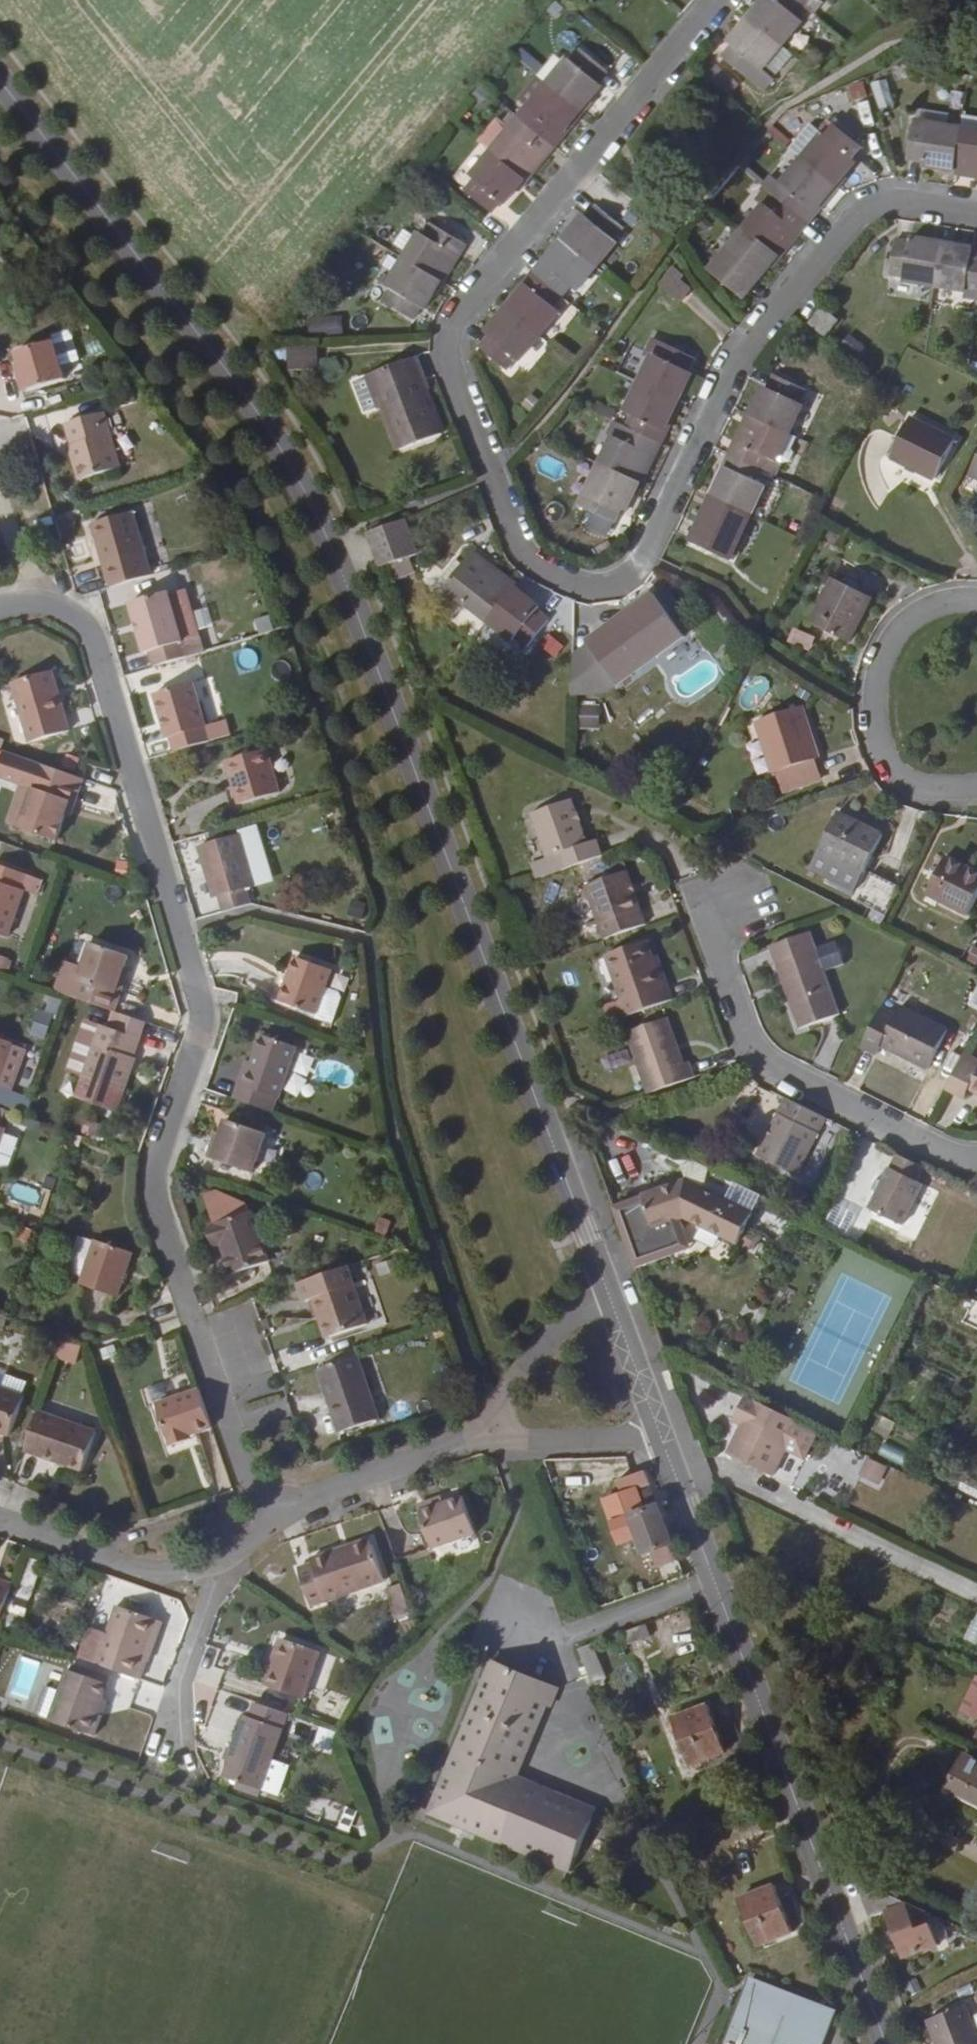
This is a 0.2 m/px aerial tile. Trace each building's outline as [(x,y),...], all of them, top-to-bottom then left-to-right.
[(748,18),(781,45),(801,21),(795,17),(803,6),(796,0),(764,0),(748,18)] [(803,6),(809,11),(818,0),(819,0),(796,0),(803,6)] [(818,0),(809,11),(814,14),(823,4),(818,0)] [(781,45),(748,18),(728,42),(731,45),(721,57),(755,85),(767,72),(762,68),(781,45)] [(791,53),(781,45),(762,68),(767,72),(772,76),(791,53)] [(567,58),(546,82),(579,109),(600,84),(596,80),(604,70),(579,49),(570,60),(567,58)] [(567,58),(556,50),(536,74),(546,82),(567,58)] [(558,134),(579,109),(546,82),(526,107),(532,113),(524,122),(554,146),(562,137),(558,134)] [(893,106),(886,82),(872,85),(878,110),(893,106)] [(532,113),(526,107),(518,116),(524,122),(532,113)] [(554,146),(524,122),(518,116),(510,110),(500,121),(508,128),(489,151),(522,179),(542,154),(545,156),(554,146)] [(948,115),(916,110),(913,127),(928,130),(929,124),(946,127),(948,115)] [(959,129),(952,171),(976,175),(976,119),(963,117),(961,130),(959,129)] [(801,158),(834,185),(854,160),(852,157),(861,145),(835,124),(826,136),(822,133),(801,158)] [(952,171),(959,129),(946,127),(929,124),(928,130),(913,127),(908,159),(922,161),(921,166),(952,171)] [(501,203),(522,179),(489,151),(468,176),(472,179),(462,189),(489,211),(498,200),(501,203)] [(767,188),(808,222),(818,211),(815,209),(834,185),(801,158),(782,183),(771,174),(762,184),(767,188)] [(745,228),(777,255),(796,231),(799,233),(808,222),(767,188),(757,200),(763,205),(745,228)] [(581,216),(561,240),(593,266),(613,242),(610,240),(620,228),(594,207),(584,218),(581,216)] [(403,260),(440,280),(455,253),(458,255),(465,243),(424,221),(403,260)] [(777,255),(745,228),(712,269),(743,296),(777,255)] [(903,281),(932,286),(939,244),(909,239),(908,243),(894,241),(889,275),(903,277),(903,281)] [(593,266),(561,240),(542,263),(539,261),(530,271),(560,296),(568,286),(574,290),(593,266)] [(976,285),(976,247),(971,246),(971,249),(939,244),(932,286),(964,291),(965,283),(976,285)] [(440,280),(403,260),(388,289),(392,292),(385,305),(414,320),(421,306),(425,308),(440,280)] [(560,296),(530,271),(521,282),(524,284),(505,308),(537,334),(556,311),(551,306),(557,299),(560,296)] [(676,282),(667,274),(651,293),(669,309),(682,293),(674,285),(676,282)] [(568,302),(560,296),(557,299),(565,306),(568,302)] [(517,360),(537,334),(505,308),(484,333),(487,336),(478,347),(504,368),(513,357),(517,360)] [(835,323),(820,310),(807,325),(823,338),(835,323)] [(307,318),(307,333),(340,333),(340,317),(307,318)] [(857,358),(863,344),(844,335),(838,350),(857,358)] [(649,359),(637,383),(676,401),(690,372),(686,370),(692,358),(653,338),(644,356),(649,359)] [(286,347),(285,368),(315,370),(316,349),(286,347)] [(71,387),(60,350),(23,361),(27,371),(30,383),(24,385),(29,401),(71,387)] [(421,378),(413,357),(365,377),(377,408),(382,407),(398,449),(438,433),(418,379),(421,378)] [(762,387),(749,415),(787,434),(801,405),(797,403),(803,390),(773,375),(766,389),(762,387)] [(662,429),(676,401),(637,383),(624,410),(632,414),(626,427),(659,443),(665,430),(662,429)] [(954,437),(908,414),(889,451),(935,475),(954,437)] [(733,440),(727,454),(760,469),(775,477),(778,478),(785,464),(774,459),(787,434),(749,415),(736,441),(733,440)] [(127,473),(111,420),(76,431),(82,451),(76,453),(86,487),(127,473)] [(653,456),(659,443),(626,427),(612,421),(605,434),(611,437),(598,463),(637,482),(650,455),(653,456)] [(800,440),(787,434),(774,459),(785,464),(793,463),(798,455),(794,450),(800,440)] [(966,473),(976,479),(976,452),(966,473)] [(709,495),(748,514),(761,487),(753,483),(760,469),(727,454),(720,467),(723,469),(709,495)] [(622,511),(637,482),(598,463),(584,492),(588,494),(582,507),(613,522),(619,509),(622,511)] [(753,483),(761,487),(779,497),(775,477),(760,469),(753,483)] [(767,523),(779,497),(761,487),(748,514),(767,523)] [(728,556),(748,514),(709,495),(688,537),(728,556)] [(413,549),(400,515),(365,528),(379,562),(413,549)] [(159,582),(140,518),(98,529),(118,594),(159,582)] [(478,557),(472,552),(462,565),(456,560),(439,581),(462,600),(465,596),(454,586),(478,557)] [(462,600),(486,620),(512,588),(487,568),(489,566),(478,557),(454,586),(465,596),(462,600)] [(870,596),(831,577),(808,622),(847,641),(870,596)] [(512,588),(486,620),(512,641),(514,638),(524,646),(545,619),(534,611),(536,608),(512,588)] [(683,637),(651,594),(631,608),(634,612),(627,617),(588,645),(614,681),(650,655),(653,658),(683,637)] [(167,605),(166,601),(127,613),(145,663),(149,661),(154,677),(188,666),(175,628),(178,618),(174,607),(167,605)] [(634,612),(631,608),(624,613),(627,617),(634,612)] [(790,629),(786,643),(809,651),(814,637),(790,629)] [(546,634),(536,648),(553,660),(563,645),(546,634)] [(76,735),(58,674),(20,686),(39,747),(76,735)] [(219,741),(202,687),(159,700),(167,728),(173,727),(178,742),(184,759),(217,748),(219,741)] [(599,729),(599,704),(579,704),(579,729),(599,729)] [(815,757),(798,706),(754,721),(771,772),(774,771),(781,790),(818,777),(812,758),(815,757)] [(275,754),(237,766),(234,767),(236,773),(247,809),(287,797),(275,754)] [(91,782),(46,767),(36,793),(42,795),(28,831),(65,844),(78,806),(83,807),(91,782)] [(594,848),(579,804),(539,818),(555,862),(541,867),(546,884),(611,861),(604,844),(594,848)] [(879,834),(834,812),(815,850),(860,872),(879,834)] [(265,886),(248,837),(207,850),(222,897),(229,895),(234,912),(255,906),(261,903),(256,890),(265,886)] [(860,872),(815,850),(806,868),(851,890),(860,872)] [(944,855),(925,894),(966,914),(976,893),(976,871),(944,855)] [(633,877),(629,865),(606,872),(610,885),(633,877)] [(6,869),(1,883),(0,882),(0,936),(16,942),(34,894),(27,892),(33,878),(6,869)] [(599,880),(596,870),(587,873),(590,883),(599,880)] [(894,883),(867,870),(852,899),(879,913),(894,883)] [(652,931),(633,877),(610,885),(592,891),(611,946),(652,931)] [(825,953),(819,936),(780,950),(785,967),(791,965),(800,992),(795,993),(809,1032),(849,1019),(833,974),(825,953)] [(853,967),(846,945),(825,953),(833,974),(853,967)] [(137,959),(99,946),(81,1001),(123,1016),(133,983),(129,981),(133,971),(137,959)] [(661,965),(654,947),(615,961),(630,1004),(621,1008),(627,1025),(681,1006),(674,989),(669,991),(661,965)] [(7,972),(10,960),(0,957),(0,970),(7,972)] [(338,971),(301,957),(286,1000),(323,1013),(338,971)] [(674,989),(665,964),(661,965),(669,991),(674,989)] [(800,992),(791,965),(785,967),(795,993),(800,992)] [(956,1034),(908,1010),(903,1019),(890,1012),(870,1052),(883,1059),(888,1050),(937,1074),(956,1034)] [(692,1069),(675,1024),(635,1039),(657,1099),(704,1083),(698,1067),(692,1069)] [(324,1039),(288,1026),(283,1040),(320,1051),(324,1039)] [(150,1040),(111,1028),(86,1103),(128,1118),(146,1062),(143,1062),(150,1040)] [(0,1039),(0,1090),(9,1092),(22,1047),(0,1039)] [(320,1051),(283,1040),(274,1068),(266,1091),(259,1088),(254,1104),(292,1117),(295,1103),(300,1105),(320,1051)] [(274,1068),(267,1065),(259,1088),(266,1091),(274,1068)] [(969,1067),(954,1095),(972,1105),(976,1095),(976,1071),(969,1067)] [(832,1124),(793,1104),(764,1161),(804,1181),(811,1166),(825,1139),(832,1124)] [(273,1136),(234,1122),(225,1147),(219,1145),(213,1162),(259,1177),(273,1136)] [(13,1132),(0,1127),(0,1175),(13,1132)] [(842,1147),(825,1139),(811,1166),(829,1175),(842,1147)] [(931,1174),(904,1161),(877,1215),(909,1232),(930,1191),(924,1188),(931,1174)] [(657,1203),(744,1246),(767,1202),(688,1163),(693,1191),(657,1203)] [(13,1183),(9,1194),(33,1202),(36,1192),(13,1183)] [(252,1207),(219,1195),(207,1198),(218,1228),(214,1229),(220,1245),(223,1244),(236,1276),(273,1263),(257,1216),(254,1214),(252,1207)] [(744,1246),(657,1203),(618,1217),(642,1276),(696,1256),(683,1226),(740,1253),(744,1246)] [(137,1261),(102,1248),(87,1290),(123,1302),(137,1261)] [(372,1329),(353,1270),(306,1286),(313,1306),(320,1303),(327,1326),(331,1324),(336,1341),(372,1329)] [(970,1302),(959,1326),(976,1334),(976,1305),(970,1302)] [(336,1341),(331,1324),(327,1326),(331,1342),(336,1341)] [(91,1348),(71,1341),(63,1363),(85,1369),(91,1348)] [(379,1411),(363,1361),(324,1373),(346,1437),(384,1426),(379,1411)] [(145,1404),(167,1399),(163,1383),(141,1389),(145,1404)] [(0,1386),(0,1426),(21,1433),(34,1398),(0,1386)] [(214,1437),(202,1399),(161,1413),(174,1456),(188,1451),(186,1447),(214,1437)] [(799,1427),(744,1400),(737,1418),(745,1424),(743,1430),(730,1460),(773,1480),(799,1427)] [(955,1426),(969,1433),(976,1418),(962,1412),(955,1426)] [(99,1439),(44,1416),(30,1454),(86,1475),(99,1439)] [(745,1424),(737,1418),(734,1426),(743,1430),(745,1424)] [(883,1444),(878,1457),(906,1466),(911,1453),(883,1444)] [(856,1479),(876,1488),(886,1468),(866,1458),(856,1479)] [(548,1483),(599,1482),(599,1459),(547,1460),(548,1483)] [(652,1491),(647,1480),(620,1492),(624,1503),(652,1491)] [(643,1501),(650,1519),(660,1514),(654,1497),(643,1501)] [(476,1546),(465,1509),(423,1521),(434,1559),(476,1546)] [(682,1569),(660,1514),(650,1519),(637,1524),(652,1561),(656,1560),(662,1577),(682,1569)] [(387,1598),(375,1560),(346,1570),(344,1563),(315,1573),(317,1578),(301,1583),(313,1622),(328,1617),(387,1598)] [(0,1586),(0,1628),(5,1630),(19,1593),(0,1586)] [(162,1634),(124,1618),(102,1672),(147,1689),(153,1672),(148,1670),(162,1634)] [(575,1651),(590,1687),(606,1681),(591,1644),(575,1651)] [(328,1673),(292,1657),(274,1702),(313,1716),(328,1673)] [(552,1684),(485,1660),(428,1820),(573,1872),(594,1814),(583,1810),(581,1818),(542,1805),(545,1795),(511,1783),(514,1774),(540,1701),(545,1703),(552,1684)] [(74,1682),(59,1675),(52,1692),(68,1698),(74,1682)] [(971,1676),(957,1717),(976,1724),(976,1678),(971,1676)] [(115,1695),(74,1680),(74,1682),(68,1698),(56,1728),(102,1746),(110,1724),(104,1723),(109,1709),(115,1695)] [(733,1753),(715,1707),(680,1722),(698,1769),(733,1753)] [(286,1728),(253,1716),(248,1731),(243,1730),(232,1760),(229,1771),(223,1788),(259,1800),(275,1757),(286,1728)] [(331,1754),(334,1732),(318,1729),(315,1751),(331,1754)] [(232,1760),(226,1758),(223,1770),(229,1771),(232,1760)] [(961,1760),(940,1802),(976,1820),(976,1768),(961,1760)] [(597,1807),(514,1774),(511,1783),(545,1795),(542,1805),(581,1818),(583,1810),(594,1814),(597,1807)] [(349,1834),(356,1812),(344,1807),(336,1829),(349,1834)] [(804,1935),(784,1887),(751,1903),(769,1950),(804,1935)] [(930,1921),(857,1893),(871,1929),(885,1928),(902,1972),(937,1960),(925,1931),(930,1921)] [(970,2032),(941,2043),(974,2043),(970,2032)]
